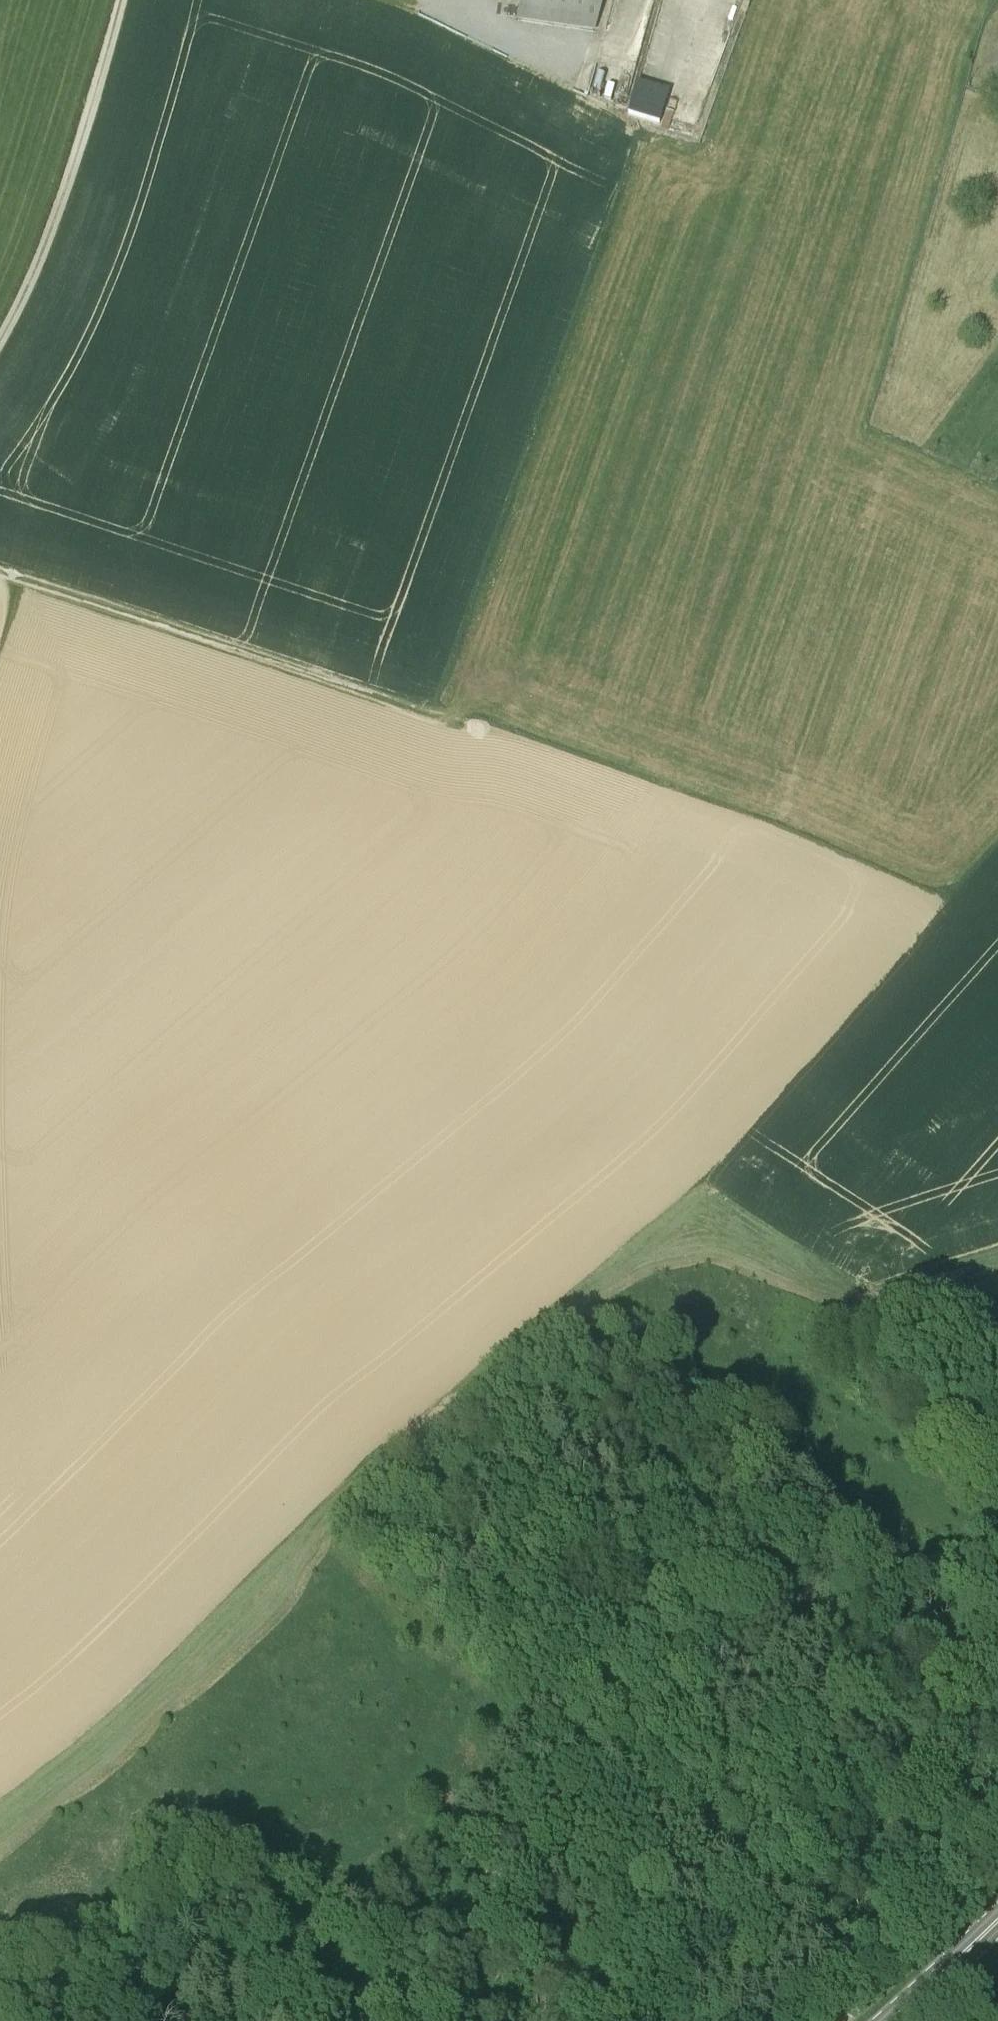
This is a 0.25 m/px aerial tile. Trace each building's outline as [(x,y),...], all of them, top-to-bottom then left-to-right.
[(597,32),(605,0),(522,0),(517,19),(597,32)] [(679,108),(670,105),(673,92),(641,83),(632,114),(673,126),(679,108)]
